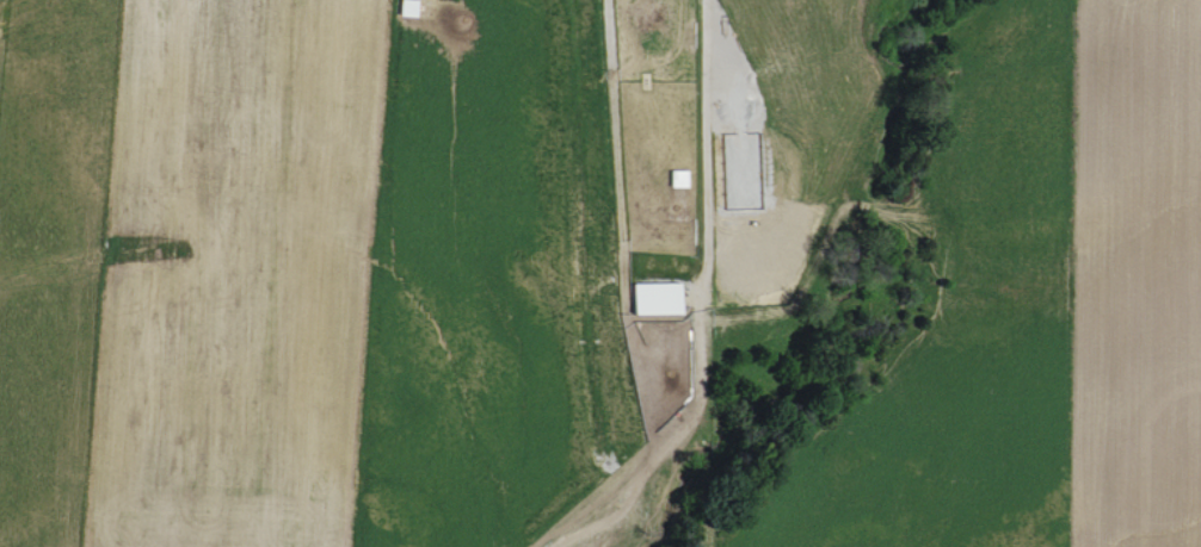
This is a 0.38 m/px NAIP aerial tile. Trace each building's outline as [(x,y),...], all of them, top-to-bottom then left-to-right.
[(685,314),(685,282),(637,283),(637,314),(685,314)]
